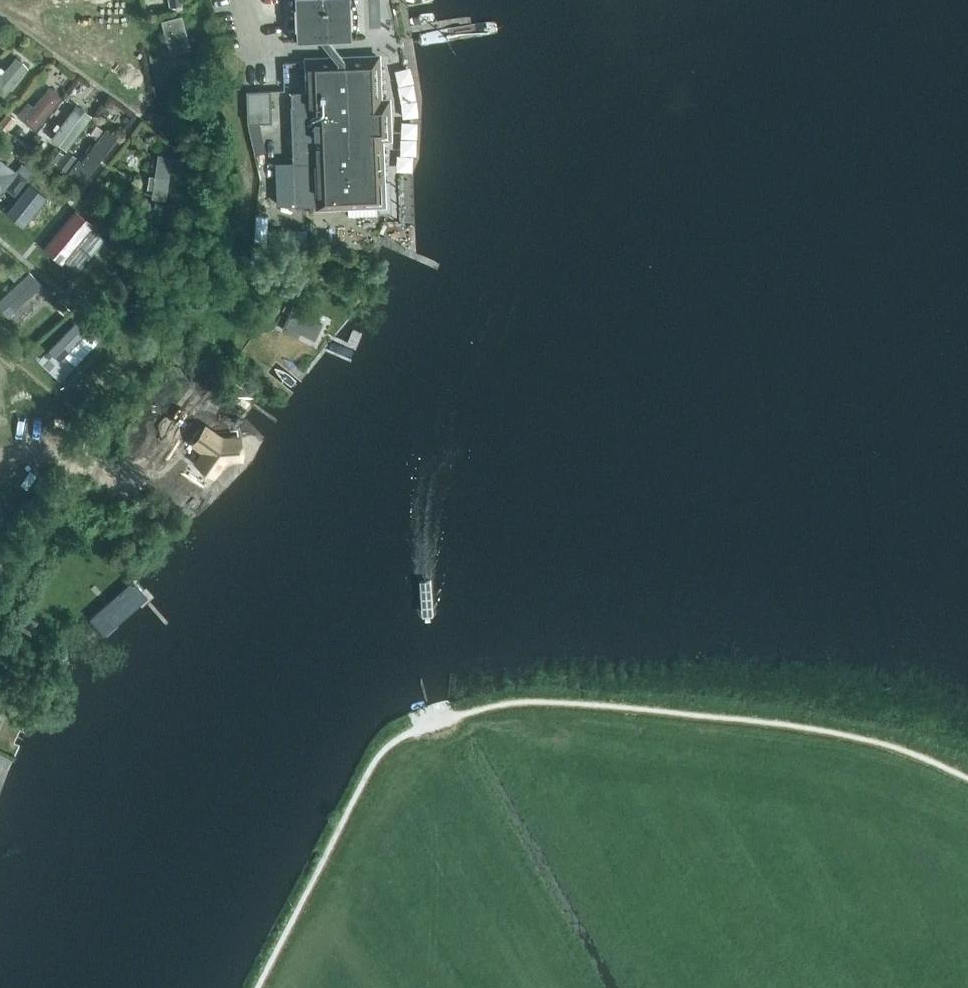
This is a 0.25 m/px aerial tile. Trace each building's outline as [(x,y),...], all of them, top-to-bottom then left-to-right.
[(345,59),(327,38),(351,37),(349,0),(296,0),(297,39),(319,38),(337,59),(331,59),(331,60),(310,61),(310,60),(300,60),(300,62),(311,62),(312,84),(313,90),(292,91),(297,205),(318,204),(318,205),(383,202),(381,138),(385,138),(385,135),(388,129),(388,121),(384,116),(384,100),(379,100),(378,57),(345,59)] [(171,53),(191,48),(182,15),(162,20),(171,53)] [(25,71),(13,55),(0,65),(0,73),(7,83),(25,71)] [(44,84),(23,110),(35,120),(56,94),(44,84)] [(248,123),(273,122),(271,90),(246,91),(248,123)] [(43,143),(52,130),(45,125),(36,137),(43,143)] [(76,157),(68,150),(56,165),(64,172),(76,157)] [(12,171),(0,161),(0,184),(12,171)] [(14,193),(27,177),(17,170),(5,186),(14,193)] [(157,203),(166,216),(167,218),(174,215),(175,205),(157,203)] [(190,205),(177,204),(177,212),(177,214),(189,215),(190,206),(190,205)] [(37,247),(53,261),(83,224),(75,218),(67,228),(58,221),(37,247)] [(106,234),(100,243),(110,251),(116,243),(121,236),(111,229),(106,234)] [(264,272),(265,260),(250,258),(248,270),(264,272)] [(19,276),(26,269),(20,262),(12,269),(19,276)] [(70,308),(60,298),(54,304),(64,313),(70,308)] [(314,336),(319,323),(307,318),(309,314),(297,309),(296,313),(293,311),(287,326),(289,327),(288,330),(299,335),(301,331),(314,336)] [(61,384),(101,343),(73,317),(34,358),(61,384)] [(231,402),(240,388),(226,379),(217,393),(231,402)] [(228,465),(231,451),(210,446),(210,445),(203,443),(202,447),(210,449),(208,458),(194,456),(192,467),(218,473),(220,464),(228,465)] [(141,511),(149,500),(140,493),(132,504),(141,511)] [(129,595),(91,628),(99,638),(137,605),(129,595)]
